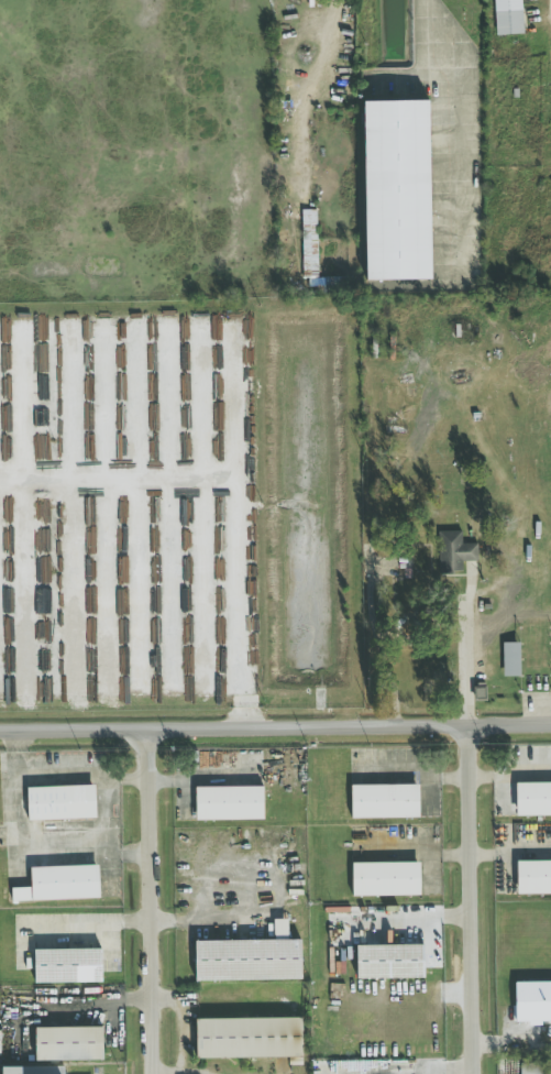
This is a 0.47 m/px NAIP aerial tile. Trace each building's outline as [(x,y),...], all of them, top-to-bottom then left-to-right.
[(496,36),(524,35),(522,0),(494,0),(496,36)] [(365,100),(367,278),(432,278),(431,100),(365,100)] [(317,210),(301,210),(303,293),(344,292),(344,277),(318,278),(317,210)] [(478,555),(477,544),(462,544),(462,532),(439,532),(439,556),(478,555)] [(379,577),(404,577),(404,588),(429,588),(429,545),(409,545),(409,556),(379,556),(379,577)] [(520,677),(520,643),(503,643),(503,677),(520,677)] [(516,782),(516,815),(550,815),(550,782),(516,782)] [(418,785),(351,785),(351,818),(418,818),(418,785)] [(95,786),(27,788),(28,821),(96,819),(95,786)] [(195,788),(196,821),(264,820),(263,787),(195,788)] [(550,894),(550,861),(517,861),(517,894),(550,894)] [(420,896),(420,863),(351,863),(351,896),(420,896)] [(99,866),(30,868),(30,888),(11,889),(12,902),(100,899),(99,866)] [(301,980),(300,940),(288,940),(287,920),(274,920),(274,941),(195,942),(195,982),(301,980)] [(356,979),(425,979),(425,945),(356,945),(356,979)] [(34,984),(102,983),(101,950),(34,950),(34,984)] [(514,983),(514,1024),(550,1024),(550,983),(514,983)] [(289,1058),(289,1065),(302,1064),(301,1018),(196,1020),(197,1060),(289,1058)] [(35,1029),(35,1062),(103,1061),(102,1028),(35,1029)] [(518,1063),(519,1073),(550,1073),(550,1063),(518,1063)]
